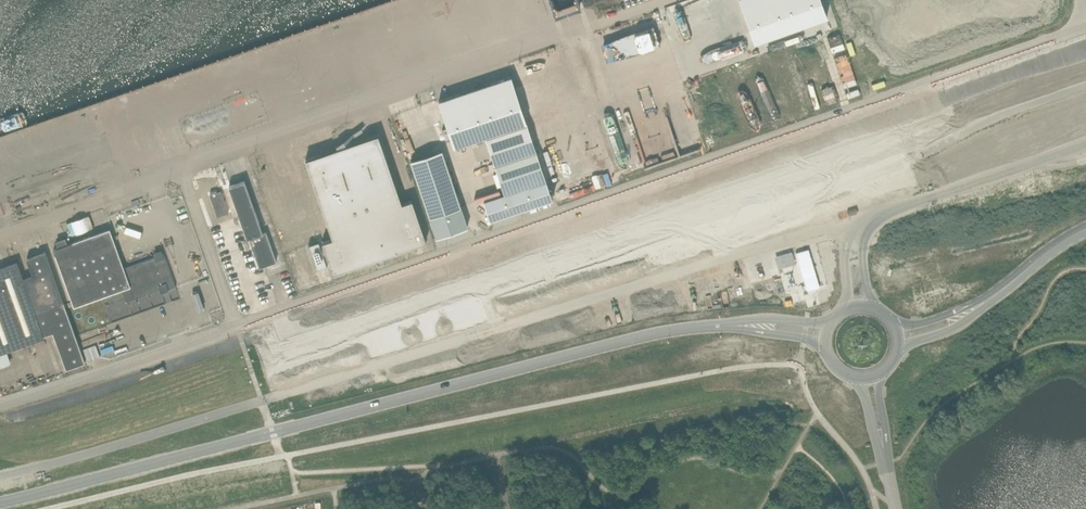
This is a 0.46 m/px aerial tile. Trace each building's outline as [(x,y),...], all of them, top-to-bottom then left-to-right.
[(552,14),(582,3),(581,0),(573,0),(555,7),(553,0),(547,0),(552,14)] [(821,0),(740,0),(742,4),(741,4),(754,42),(793,28),(792,27),(798,25),(799,26),(827,16),(821,0)] [(841,100),(860,94),(842,32),(830,36),(841,76),(834,78),(841,100)] [(596,77),(598,67),(589,65),(587,76),(596,77)] [(552,199),(511,76),(485,84),(474,88),(438,100),(453,145),(485,135),(504,193),(483,200),(490,220),(552,199)] [(827,103),(838,100),(834,85),(824,88),(827,103)] [(320,153),(305,158),(332,238),(322,241),(333,272),(404,248),(426,241),(412,199),(401,202),(378,134),(353,142),(342,146),(343,147),(338,148),(338,147),(336,148),(338,155),(323,160),(320,153)] [(442,150),(411,160),(430,218),(436,237),(467,227),(461,207),(442,150)] [(262,232),(244,180),(228,186),(247,238),(249,237),(259,267),(276,261),(266,231),(262,232)] [(595,183),(571,193),(573,199),(597,188),(595,183)] [(209,194),(217,216),(228,212),(221,190),(209,194)] [(57,241),(59,246),(53,248),(74,306),(121,289),(125,301),(160,288),(161,291),(164,290),(175,286),(163,253),(162,253),(161,250),(157,251),(154,253),(155,256),(123,267),(113,239),(116,238),(112,227),(67,244),(65,238),(61,240),(57,241)] [(327,265),(322,253),(318,241),(314,242),(308,244),(317,269),(327,265)] [(23,278),(35,311),(63,301),(45,251),(27,258),(33,274),(23,278)] [(35,311),(23,278),(17,262),(0,268),(0,353),(44,337),(43,335),(35,311)] [(63,301),(35,311),(43,335),(53,332),(66,369),(85,362),(63,301)]
